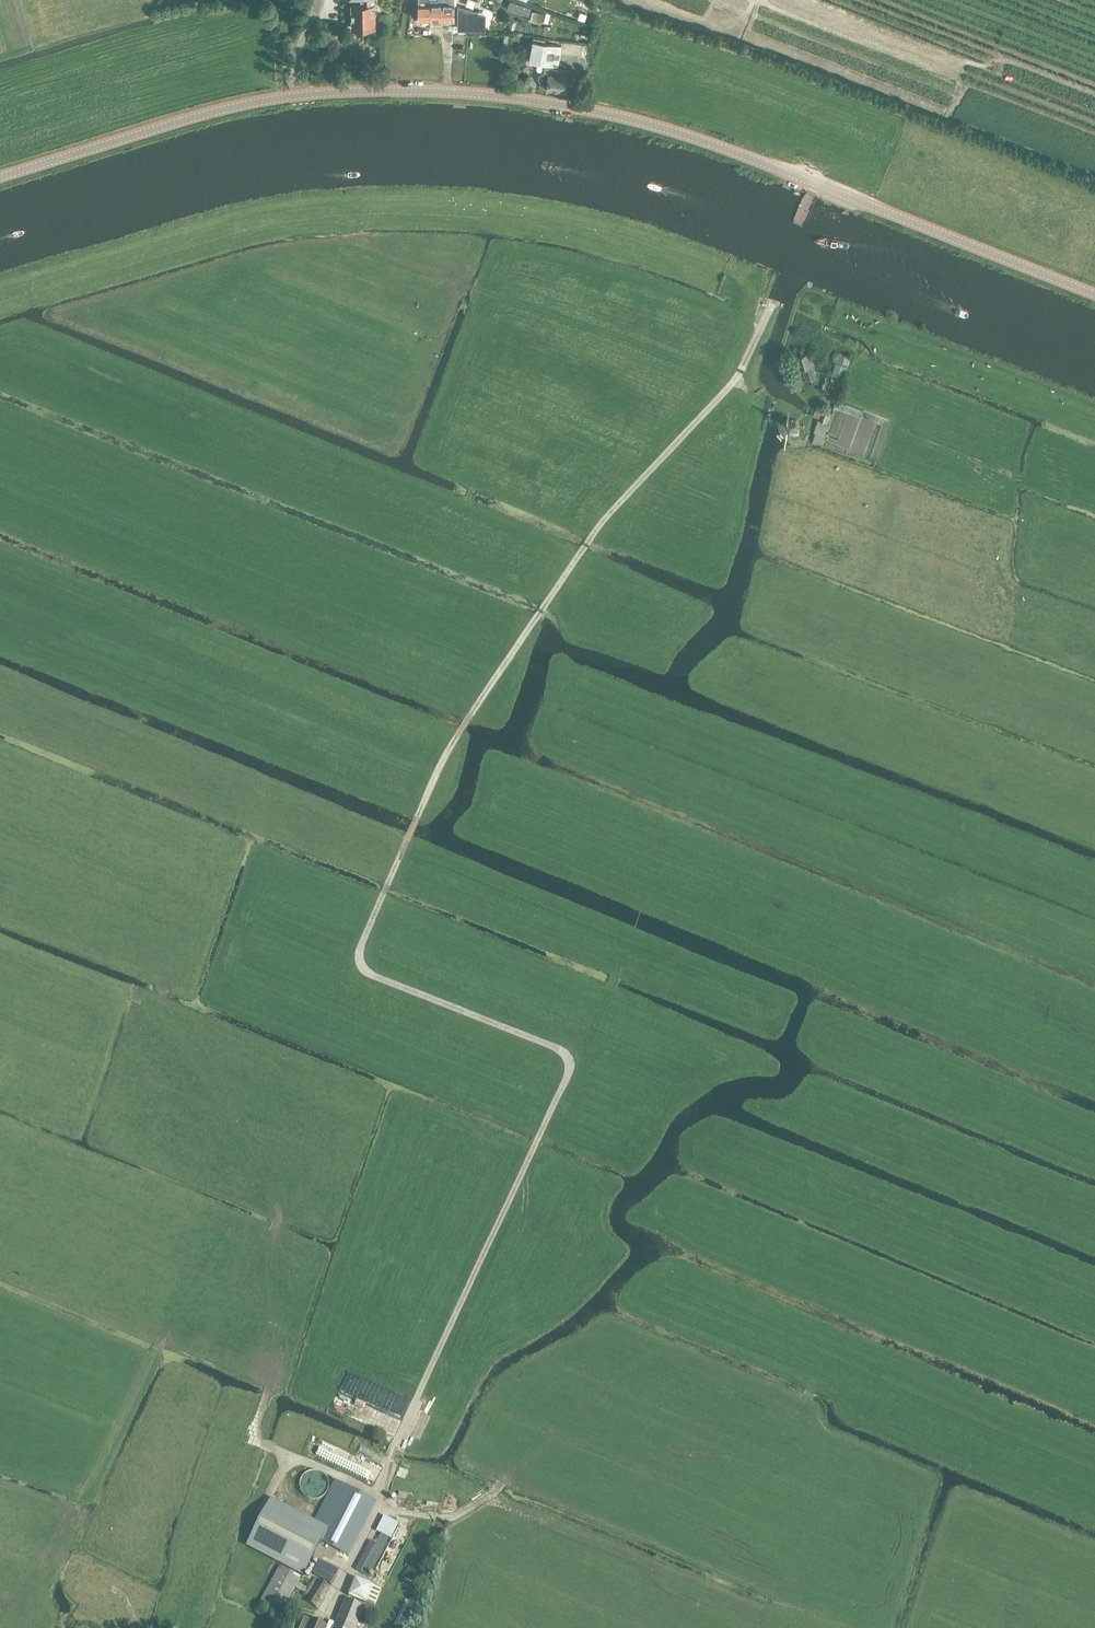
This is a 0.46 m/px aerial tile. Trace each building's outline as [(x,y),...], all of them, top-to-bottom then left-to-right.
[(361,4),(352,4),(353,27),(376,26),(375,0),(361,0),(361,4)] [(530,9),(510,2),(507,9),(528,16),(530,9)] [(419,20),(431,20),(431,4),(419,4),(419,20)] [(442,4),(431,4),(431,20),(442,20),(442,4)] [(454,5),(442,4),(442,20),(454,21),(454,5)] [(477,8),(460,8),(460,21),(477,22),(477,18),(486,18),(486,10),(477,10),(477,8)] [(529,18),(543,21),(545,11),(531,8),(529,18)] [(558,66),(560,53),(561,46),(560,45),(545,43),(545,39),(534,37),(530,61),(558,66)] [(570,70),(545,66),(544,73),(542,73),(539,75),(539,79),(540,82),(546,83),(545,89),(566,93),(567,88),(571,88),(572,78),(569,77),(570,70)] [(839,351),(832,372),(844,376),(851,356),(839,351)] [(815,363),(810,352),(796,357),(800,368),(802,368),(807,381),(806,381),(808,386),(815,384),(813,378),(817,376),(812,364),(815,363)] [(837,396),(843,380),(826,375),(821,390),(837,396)] [(861,417),(863,410),(841,402),(839,408),(861,417)] [(813,415),(819,417),(813,432),(815,432),(812,441),(820,444),(828,423),(827,423),(830,412),(816,407),(813,415)] [(789,429),(790,429),(793,430),(796,429),(798,427),(799,424),(799,423),(799,422),(799,421),(798,421),(797,420),(797,419),(794,418),(791,419),(788,421),(787,424),(787,425),(788,426),(788,427),(789,428),(789,429)] [(325,1489),(326,1486),(325,1481),(323,1479),(322,1477),(320,1475),(318,1474),(314,1473),(311,1473),(308,1474),(305,1475),(304,1476),(302,1478),(301,1481),(300,1483),(300,1486),(300,1488),(300,1491),(302,1493),(303,1495),(306,1497),(307,1498),(310,1499),(312,1499),(315,1499),(317,1498),(319,1497),(322,1495),(323,1493),(325,1491),(325,1489)] [(376,1502),(336,1480),(314,1522),(274,1500),(249,1546),(302,1575),(322,1538),(349,1553),(376,1502)] [(413,1509),(438,1512),(440,1502),(414,1498),(413,1509)] [(383,1516),(356,1570),(368,1576),(388,1537),(392,1539),(399,1523),(383,1516)] [(339,1570),(320,1559),(312,1574),(331,1585),(339,1570)] [(281,1566),(261,1600),(281,1612),(301,1577),(281,1566)] [(422,1586),(426,1572),(410,1566),(404,1579),(422,1586)] [(307,1602),(317,1608),(331,1587),(315,1577),(305,1594),(310,1597),(307,1602)] [(367,1603),(374,1606),(381,1590),(373,1587),(374,1586),(356,1578),(348,1596),(367,1604),(367,1603)] [(335,1623),(330,1620),(328,1626),(327,1627),(356,1627),(365,1607),(345,1599),(335,1623)] [(328,1626),(304,1616),(299,1627),(327,1627),(328,1626)]
